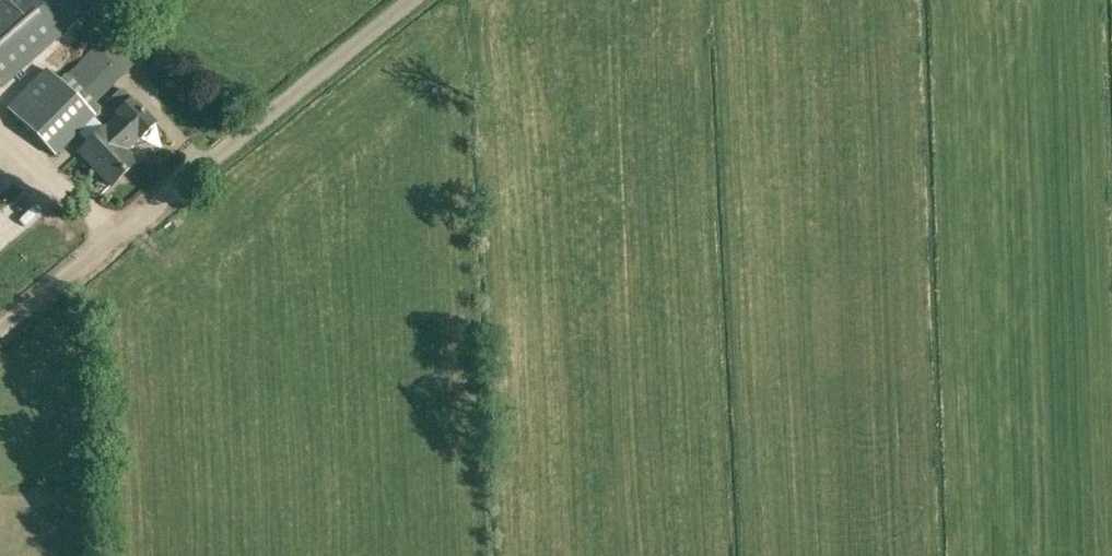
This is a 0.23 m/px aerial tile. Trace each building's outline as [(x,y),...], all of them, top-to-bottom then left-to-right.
[(2,88),(102,0),(0,0),(0,86),(2,88)] [(55,156),(95,116),(94,116),(102,108),(96,102),(143,55),(114,27),(59,80),(47,68),(7,107),(55,156)] [(103,129),(135,161),(136,161),(127,151),(156,123),(133,100),(132,101),(120,88),(107,101),(117,111),(114,114),(116,116),(103,129)] [(135,161),(103,129),(78,152),(110,185),(135,161)]
